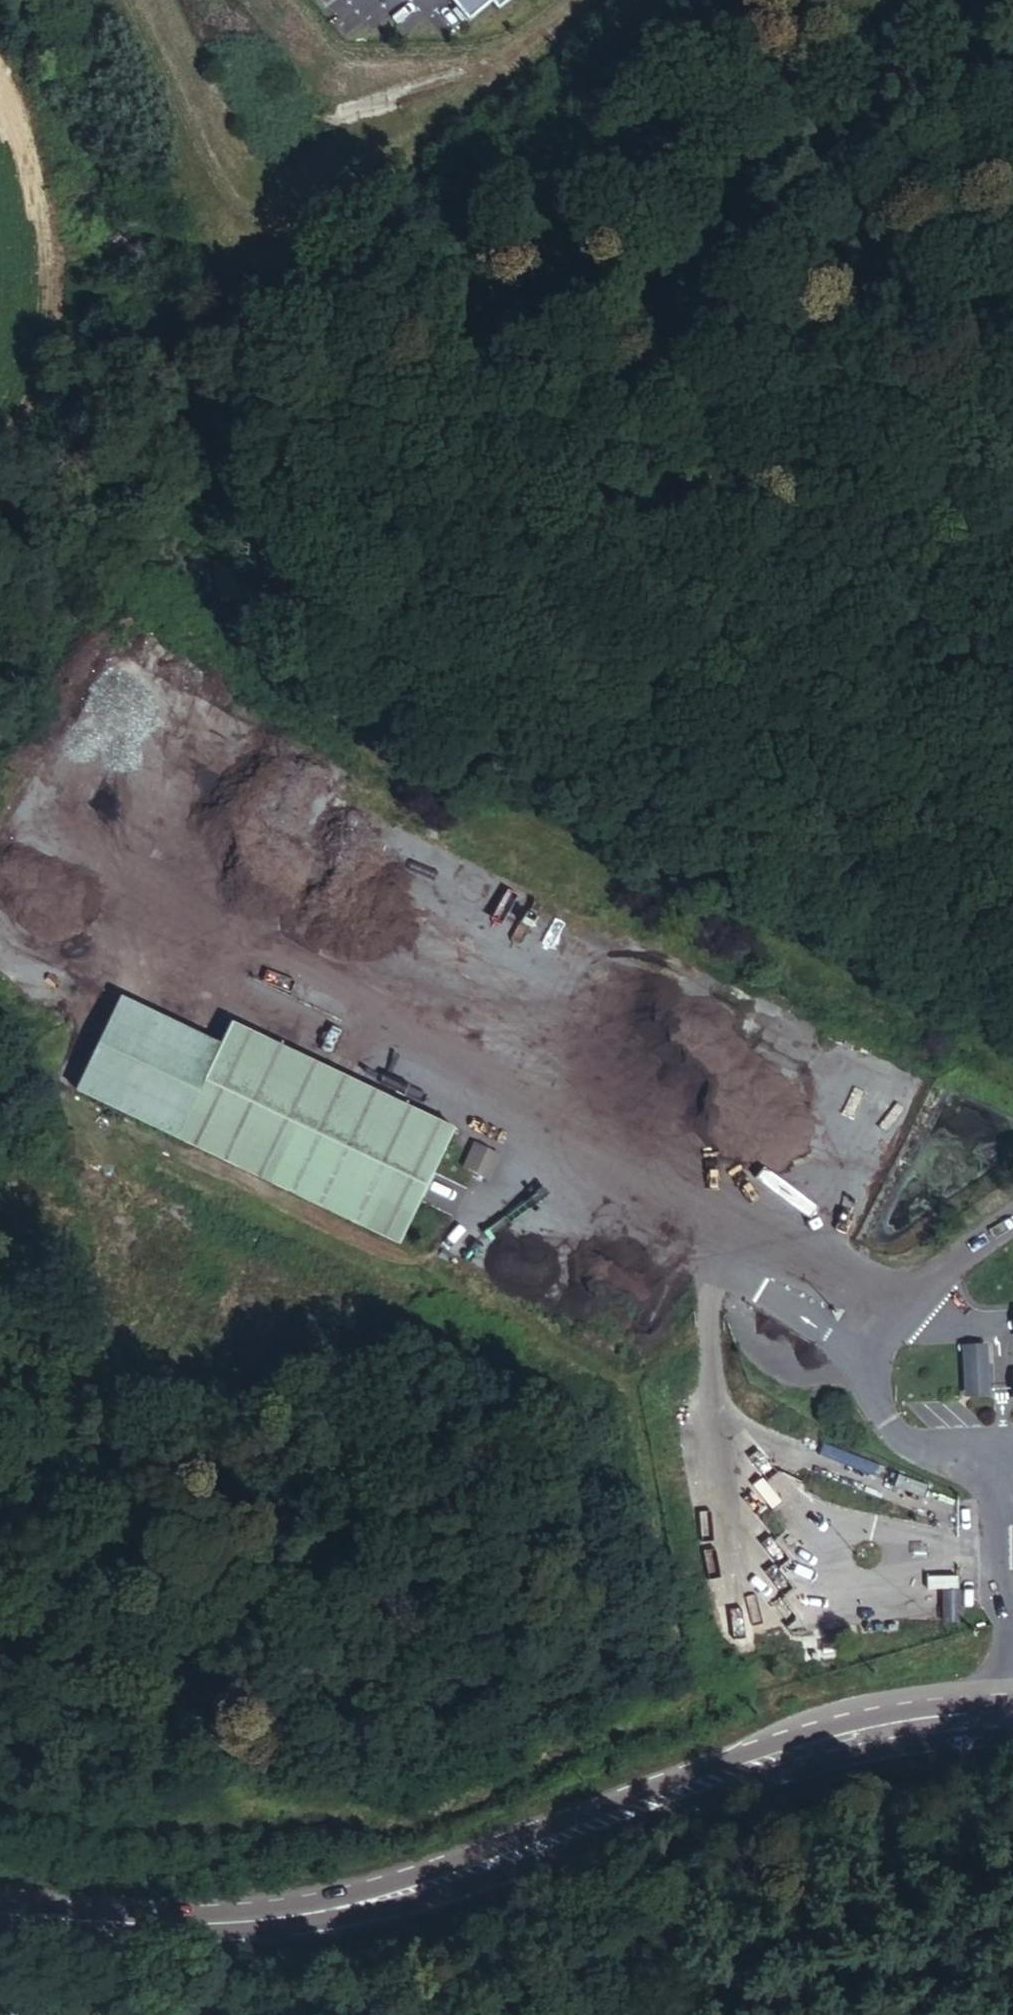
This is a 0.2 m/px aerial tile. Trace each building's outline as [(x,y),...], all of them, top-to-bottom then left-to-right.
[(478,20),(501,1),(507,8),(517,0),(461,0),(478,20)] [(177,1136),(220,1045),(121,998),(78,1088),(177,1136)] [(400,1242),(454,1128),(231,1022),(220,1045),(177,1136),(400,1242)] [(496,1160),(473,1149),(464,1166),(487,1177),(496,1160)] [(986,1347),(964,1347),(965,1365),(986,1363),(986,1347)] [(986,1363),(965,1365),(966,1392),(988,1391),(986,1363)] [(959,1591),(943,1591),(944,1622),(960,1622),(959,1591)]
